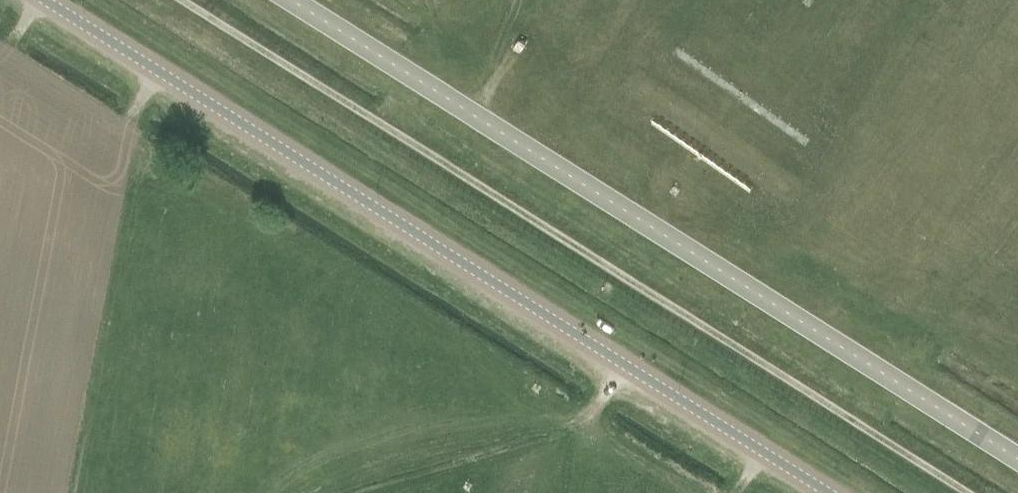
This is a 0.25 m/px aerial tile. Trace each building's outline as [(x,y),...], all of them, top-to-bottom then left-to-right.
[(513,47),(520,51),(525,43),(519,39),(513,47)]
